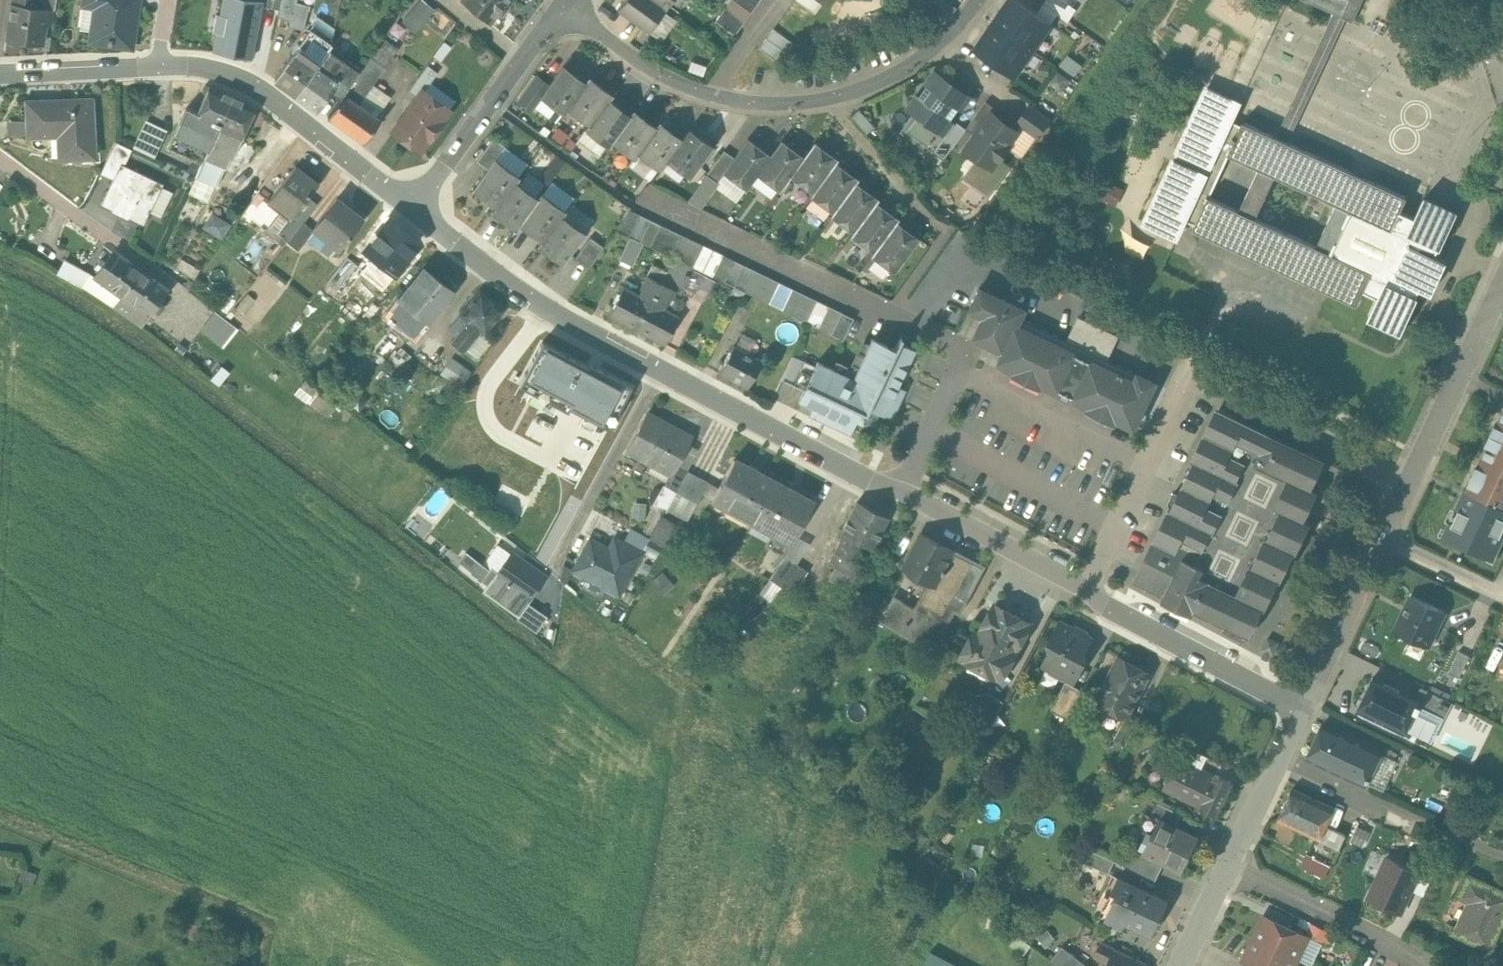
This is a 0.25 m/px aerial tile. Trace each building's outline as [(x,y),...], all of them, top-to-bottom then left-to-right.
[(84,4),(96,6),(90,41),(108,44),(107,46),(111,46),(111,44),(132,47),(134,34),(133,34),(136,12),(137,12),(139,0),(84,0),(84,4)] [(256,0),(223,0),(214,51),(252,57),(263,1),(256,0)] [(266,6),(280,8),(282,0),(268,0),(266,6)] [(280,8),(278,15),(290,18),(289,24),(304,28),(310,4),(296,1),(297,0),(282,0),(280,8)] [(435,7),(426,0),(418,0),(403,19),(417,30),(435,7)] [(490,23),(498,12),(501,15),(509,5),(506,3),(509,0),(462,0),(490,23)] [(654,0),(624,0),(617,9),(648,32),(666,8),(654,0)] [(666,8),(672,0),(654,0),(666,8)] [(755,0),(735,0),(752,12),(758,3),(755,0)] [(1017,0),(1009,0),(994,23),(1033,50),(1051,24),(1017,0)] [(1335,14),(1346,19),(1354,22),(1364,0),(1306,0),(1335,14)] [(47,9),(12,4),(8,39),(42,44),(47,9)] [(744,22),(725,8),(715,21),(735,35),(744,22)] [(1335,14),(1278,134),(1289,139),(1346,19),(1335,14)] [(1033,50),(994,23),(976,49),(1015,76),(1033,50)] [(778,59),(791,39),(773,27),(759,47),(778,59)] [(331,43),(310,29),(300,44),(312,53),(307,61),(315,67),(327,49),(331,43)] [(359,72),(327,49),(315,67),(296,93),(296,94),(317,108),(330,90),(341,98),(359,72)] [(294,52),(276,79),(296,93),(315,67),(307,61),(294,52)] [(341,98),(328,116),(364,142),(380,119),(358,104),(385,66),(371,55),(359,72),(341,98)] [(428,64),(409,90),(418,97),(423,90),(424,91),(438,72),(428,64)] [(549,85),(541,96),(564,113),(567,108),(586,82),(563,65),(549,85)] [(969,96),(936,72),(911,108),(943,132),(969,96)] [(538,77),(520,101),(531,109),(541,96),(549,85),(538,77)] [(586,82),(567,108),(589,125),(609,99),(612,94),(590,77),(586,82)] [(1224,144),(1237,116),(1244,99),(1203,80),(1138,224),(1179,242),(1195,205),(1201,207),(1191,230),(1360,305),(1365,293),(1376,298),(1366,320),(1403,337),(1424,291),(1431,292),(1444,261),(1437,258),(1458,212),(1448,207),(1424,197),(1415,216),(1405,212),(1413,193),(1289,139),(1278,134),(1240,118),(1228,146),(1224,144)] [(209,85),(196,114),(186,110),(187,107),(186,106),(168,146),(188,155),(190,151),(204,157),(202,162),(209,147),(233,96),(209,85)] [(418,97),(394,130),(420,149),(428,137),(429,137),(441,122),(440,121),(446,113),(433,104),(436,100),(424,91),(423,90),(418,97)] [(233,96),(209,147),(230,155),(233,156),(256,106),(233,96)] [(93,99),(27,102),(29,137),(65,135),(66,160),(96,158),(93,99)] [(631,115),(609,99),(589,125),(586,130),(608,146),(612,141),(631,115)] [(1032,105),(1018,124),(1038,138),(1052,119),(1032,105)] [(631,115),(612,141),(634,158),(638,153),(657,126),(635,110),(631,115)] [(1018,132),(992,113),(966,148),(979,158),(985,157),(995,164),(999,158),(1001,159),(1008,149),(1007,148),(1018,132)] [(146,118),(134,146),(156,155),(168,127),(146,118)] [(25,135),(24,121),(7,122),(8,136),(25,135)] [(657,126),(638,153),(660,169),(667,160),(683,139),(682,138),(660,122),(657,126)] [(956,122),(935,151),(945,158),(966,129),(956,122)] [(713,146),(689,129),(682,138),(683,139),(667,160),(690,177),(713,146)] [(505,146),(494,137),(477,160),(488,168),(495,158),(496,159),(505,146)] [(734,157),(723,173),(724,173),(746,189),(757,175),(771,155),(748,138),(734,157)] [(804,157),(781,141),(771,155),(757,175),(779,191),(790,177),(804,157)] [(838,159),(815,142),(804,157),(790,177),(813,193),(835,162),(838,159)] [(230,155),(209,147),(202,162),(196,177),(217,186),(217,185),(230,155)] [(724,150),(707,174),(717,182),(724,173),(723,173),(734,157),(724,150)] [(488,168),(473,189),(497,206),(515,181),(519,176),(496,159),(495,158),(488,168)] [(858,179),(835,162),(813,193),(810,196),(833,213),(856,182),(858,179)] [(164,184),(121,163),(101,204),(112,210),(111,212),(128,220),(129,218),(144,225),(164,184)] [(295,164),(269,197),(283,208),(266,231),(277,240),(281,235),(277,232),(291,214),(292,215),(308,195),(318,182),(307,173),(306,175),(295,167),(297,165),(295,164)] [(196,177),(159,255),(195,280),(251,200),(217,185),(217,186),(196,177)] [(538,198),(515,181),(497,206),(493,211),(516,228),(519,224),(538,198)] [(1123,190),(1105,181),(1097,197),(1115,205),(1123,190)] [(878,199),(856,182),(833,213),(831,216),(853,233),(876,202),(878,199)] [(538,198),(519,224),(542,240),(561,214),(565,210),(542,193),(538,198)] [(291,214),(277,232),(281,235),(288,240),(304,220),(317,202),(308,195),(292,215),(291,214)] [(313,227),(312,228),(313,229),(337,248),(362,217),(337,196),(313,227)] [(853,233),(851,236),(873,253),(896,222),(898,218),(876,202),(853,233)] [(629,209),(616,229),(629,236),(640,214),(629,209)] [(542,240),(539,245),(563,262),(585,232),(561,214),(542,240)] [(650,219),(640,241),(643,243),(650,246),(661,224),(650,219)] [(304,220),(288,240),(298,248),(313,229),(312,228),(313,227),(304,220)] [(391,220),(372,245),(378,251),(394,263),(397,265),(417,240),(391,220)] [(919,239),(896,222),(873,253),(871,255),(895,273),(919,239)] [(671,229),(661,224),(650,246),(661,251),(671,229)] [(671,229),(661,251),(671,256),(682,235),(671,229)] [(682,235),(671,256),(682,261),(692,239),(682,234),(682,235)] [(591,237),(576,258),(590,267),(604,246),(591,237)] [(640,241),(630,237),(619,259),(632,265),(643,243),(640,241)] [(692,239),(682,261),(683,262),(692,266),(703,244),(692,239)] [(143,270),(115,250),(96,276),(123,297),(143,270)] [(378,251),(363,270),(379,282),(394,263),(378,251)] [(347,256),(327,282),(337,290),(358,264),(347,256)] [(673,257),(661,282),(675,290),(679,282),(675,279),(683,262),(682,261),(673,257)] [(91,272),(65,259),(58,273),(83,287),(91,272)] [(734,260),(724,281),(734,286),(745,265),(734,260)] [(745,265),(734,286),(745,291),(755,270),(745,265)] [(453,289),(425,267),(401,297),(402,298),(388,315),(398,323),(401,320),(417,332),(426,320),(427,321),(453,289)] [(170,290),(143,270),(123,297),(150,317),(170,290)] [(755,270),(745,291),(757,297),(767,276),(755,270)] [(639,327),(661,282),(648,275),(641,288),(642,289),(639,295),(623,286),(608,313),(639,327)] [(116,307),(123,297),(96,276),(89,286),(116,307)] [(767,276),(757,297),(769,303),(780,282),(767,276)] [(661,282),(639,327),(665,343),(679,316),(664,308),(667,302),(668,303),(675,290),(661,282)] [(792,288),(781,309),(794,315),(804,294),(792,288)] [(995,349),(1016,305),(979,288),(969,310),(982,317),(972,338),(995,349)] [(471,302),(493,321),(503,308),(502,308),(503,304),(495,298),(492,299),(480,290),(471,302)] [(817,300),(804,294),(794,315),(806,321),(817,300)] [(123,297),(116,307),(143,327),(150,317),(123,297)] [(829,306),(817,300),(806,321),(818,327),(829,306)] [(493,321),(471,302),(461,314),(469,320),(482,329),(485,332),(493,321)] [(1016,305),(995,349),(1002,352),(997,363),(1015,371),(1018,366),(1020,367),(1038,327),(1021,319),(1026,310),(1016,305)] [(829,306),(818,327),(831,333),(841,312),(829,306)] [(225,347),(239,328),(216,310),(202,329),(225,347)] [(841,312),(831,333),(843,339),(854,318),(841,312)] [(1117,338),(1078,319),(1071,335),(1110,353),(1117,338)] [(469,320),(451,341),(464,351),(482,329),(469,320)] [(1038,327),(1020,367),(1041,377),(1060,337),(1038,327)] [(520,328),(508,344),(517,350),(529,334),(520,328)] [(894,348),(876,388),(900,399),(905,389),(898,386),(915,349),(899,342),(902,337),(900,336),(894,348)] [(1060,337),(1041,377),(1046,379),(1043,385),(1060,393),(1061,391),(1067,394),(1087,350),(1060,337)] [(876,388),(894,348),(872,338),(858,368),(855,367),(844,371),(843,373),(852,377),(876,388)] [(762,361),(734,346),(720,372),(748,387),(762,361)] [(603,371),(556,347),(536,385),(567,400),(570,394),(587,403),(603,371)] [(410,356),(401,348),(388,364),(398,371),(410,356)] [(1106,408),(1124,368),(1087,350),(1067,394),(1073,397),(1072,399),(1089,407),(1092,401),(1106,408)] [(815,365),(794,355),(782,379),(803,390),(815,365)] [(470,373),(453,361),(444,374),(461,385),(470,373)] [(829,424),(852,377),(843,373),(817,361),(815,365),(803,390),(798,400),(813,407),(809,414),(829,424)] [(1124,368),(1106,408),(1120,415),(1117,420),(1134,429),(1156,383),(1124,368)] [(634,386),(603,371),(587,403),(592,405),(579,432),(582,434),(579,439),(599,450),(601,444),(603,445),(617,418),(634,386)] [(852,377),(829,424),(849,433),(855,421),(863,425),(876,420),(879,413),(891,418),(900,399),(876,388),(852,377)] [(542,426),(495,400),(482,418),(532,446),(542,426)] [(1192,459),(1195,460),(1191,468),(1193,468),(1181,494),(1175,491),(1169,505),(1174,508),(1173,509),(1170,507),(1154,539),(1156,540),(1141,571),(1138,578),(1137,580),(1139,581),(1139,580),(1147,584),(1147,585),(1149,586),(1149,585),(1175,597),(1172,604),(1173,605),(1174,604),(1192,613),(1192,614),(1194,610),(1196,610),(1199,603),(1208,607),(1205,614),(1206,614),(1207,614),(1226,623),(1225,624),(1226,624),(1227,623),(1227,624),(1224,631),(1242,639),(1245,632),(1246,632),(1245,633),(1247,634),(1247,633),(1248,633),(1249,632),(1248,632),(1260,606),(1261,607),(1261,606),(1261,605),(1261,604),(1262,605),(1263,603),(1262,603),(1274,577),(1275,578),(1275,579),(1276,579),(1276,578),(1277,579),(1278,578),(1277,577),(1290,550),(1291,550),(1291,551),(1292,552),(1293,551),(1294,551),(1294,550),(1293,550),(1296,545),(1307,522),(1307,523),(1308,521),(1296,516),(1314,479),(1315,480),(1315,479),(1314,478),(1315,477),(1314,477),(1313,477),(1311,476),(1319,459),(1320,459),(1321,458),(1320,458),(1320,457),(1319,456),(1318,457),(1281,439),(1282,438),(1217,407),(1192,459)] [(1502,450),(1502,411),(1497,424),(1495,423),(1486,442),(1488,443),(1502,450)] [(691,436),(647,412),(628,448),(672,471),(676,464),(691,436)] [(1488,443),(1467,488),(1502,505),(1502,450),(1488,443)] [(774,480),(734,459),(713,498),(753,519),(774,480)] [(672,471),(665,484),(676,491),(687,469),(676,464),(672,471)] [(709,481),(687,469),(676,491),(698,502),(709,481)] [(814,501),(774,480),(753,519),(793,540),(814,501)] [(1467,488),(1444,535),(1493,558),(1502,538),(1502,505),(1467,488)] [(888,516),(857,500),(841,532),(843,533),(828,562),(847,572),(841,584),(849,588),(861,565),(852,561),(861,543),(871,548),(888,516)] [(663,515),(651,536),(664,544),(676,523),(663,515)] [(954,551),(921,534),(904,567),(931,581),(932,580),(937,583),(954,551)] [(618,551),(592,537),(575,569),(620,594),(643,551),(624,541),(618,551)] [(954,551),(937,583),(932,580),(931,581),(916,608),(915,609),(946,626),(956,609),(959,611),(965,604),(984,566),(954,550),(954,551)] [(512,553),(489,585),(498,591),(494,598),(519,616),(546,577),(512,553)] [(785,554),(769,578),(780,586),(783,582),(796,562),(785,554)] [(796,562),(783,582),(795,591),(808,571),(796,562)] [(805,603),(780,586),(771,598),(796,616),(805,603)] [(946,626),(915,609),(916,608),(894,596),(881,620),(923,642),(922,644),(925,645),(926,644),(934,648),(946,626)] [(1443,615),(1410,600),(1396,632),(1429,647),(1443,615)] [(994,604),(983,627),(980,633),(975,630),(962,655),(967,657),(966,659),(998,676),(999,674),(1004,677),(1017,652),(1016,652),(1019,646),(1019,647),(1031,624),(1027,621),(1028,620),(1000,605),(999,607),(994,604)] [(1074,628),(1061,621),(1050,641),(1052,648),(1045,663),(1075,679),(1086,657),(1084,651),(1091,637),(1086,635),(1087,634),(1074,627),(1074,628)] [(1279,642),(1268,637),(1263,649),(1273,654),(1279,642)] [(1462,675),(1468,657),(1458,654),(1453,673),(1462,675)] [(1151,671),(1120,655),(1095,701),(1126,717),(1127,718),(1131,711),(1151,671)] [(1417,697),(1375,677),(1360,709),(1407,732),(1417,712),(1420,713),(1423,708),(1419,707),(1423,700),(1417,697)] [(1083,689),(1067,680),(1051,709),(1068,718),(1083,689)] [(1454,702),(1422,687),(1417,697),(1423,700),(1419,707),(1423,708),(1446,719),(1454,702)] [(983,693),(980,691),(967,716),(970,718),(969,721),(989,731),(1005,700),(985,690),(983,693)] [(1131,711),(1127,718),(1126,717),(1114,738),(1126,745),(1141,716),(1131,711)] [(1382,752),(1324,725),(1308,758),(1367,786),(1382,752)] [(1208,756),(1189,747),(1185,755),(1204,765),(1208,756)] [(1217,776),(1179,757),(1164,787),(1202,806),(1217,776)] [(1202,806),(1201,808),(1216,816),(1233,782),(1218,774),(1217,776),(1202,806)] [(1336,808),(1293,789),(1279,820),(1322,839),(1328,826),(1336,808)] [(1182,813),(1159,802),(1152,815),(1160,819),(1161,818),(1176,825),(1182,813)] [(1408,822),(1389,811),(1384,820),(1403,831),(1408,822)] [(1176,825),(1161,818),(1160,819),(1145,849),(1145,850),(1165,860),(1183,869),(1198,836),(1176,825)] [(1348,835),(1328,826),(1322,839),(1341,848),(1348,835)] [(1145,849),(1140,847),(1131,850),(1124,865),(1156,880),(1165,860),(1145,850),(1145,849)] [(1378,874),(1369,898),(1403,911),(1421,865),(1374,847),(1365,869),(1378,874)] [(1115,861),(1091,849),(1086,861),(1109,872),(1115,861)] [(1333,866),(1320,860),(1314,873),(1327,878),(1333,866)] [(1168,898),(1117,874),(1111,887),(1117,890),(1105,915),(1123,924),(1126,919),(1152,931),(1168,898)] [(1485,884),(1484,885),(1469,877),(1459,897),(1470,902),(1456,932),(1489,948),(1502,919),(1502,893),(1485,884)] [(1308,936),(1265,915),(1254,938),(1298,958),(1308,936)] [(1254,938),(1244,960),(1256,965),(1294,965),(1298,958),(1254,938)] [(1104,943),(1098,957),(1109,963),(1107,965),(1144,965),(1146,963),(1104,943)] [(931,955),(925,965),(951,965),(931,955)]
